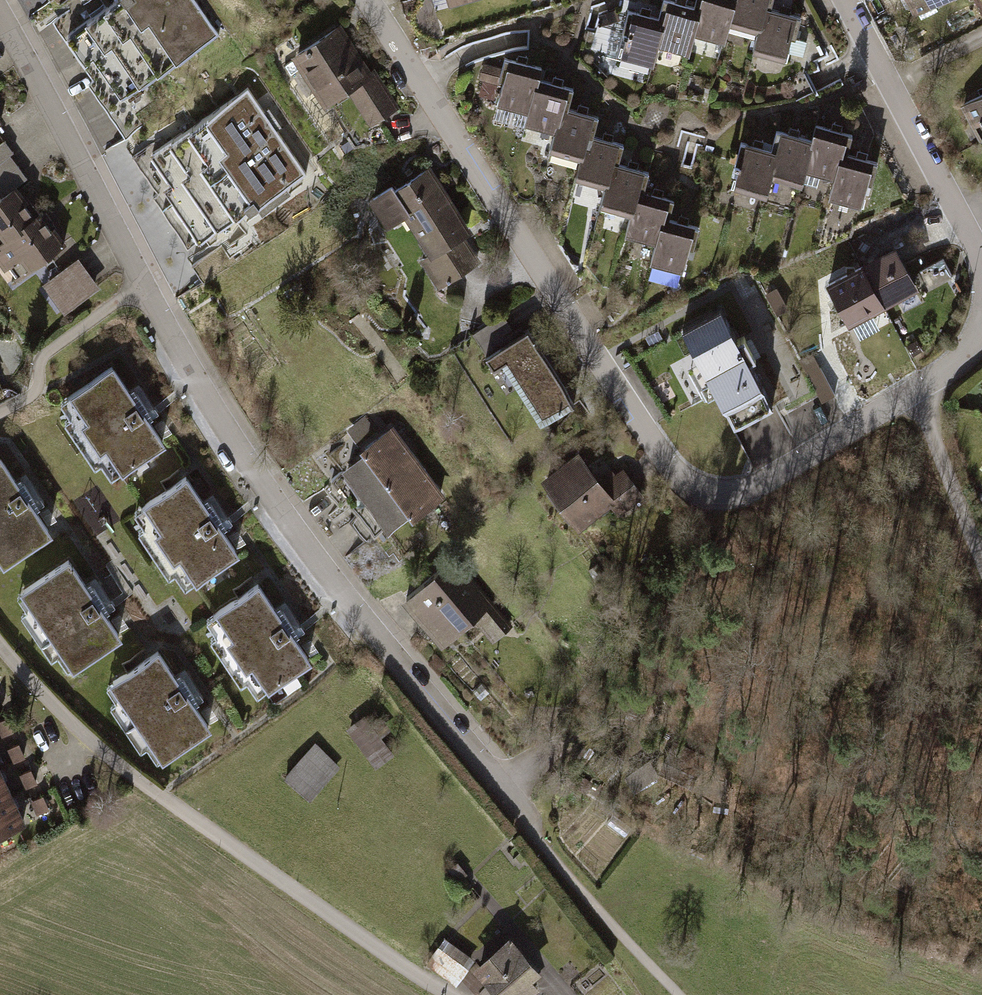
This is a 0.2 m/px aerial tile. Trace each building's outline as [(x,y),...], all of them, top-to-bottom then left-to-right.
[(180,0),(127,0),(67,42),(114,112),(210,45),(180,0)] [(684,0),(665,0),(660,15),(654,39),(685,47),(690,28),(697,3),(684,0)] [(697,3),(690,28),(721,36),(726,18),(731,0),(698,0),(697,3)] [(726,18),(756,27),(763,2),(764,0),(731,0),(726,18)] [(917,17),(931,9),(949,0),(907,0),(917,17)] [(794,11),(763,2),(756,27),(751,46),(782,54),(794,11)] [(660,15),(630,7),(618,51),(649,59),(654,39),(660,15)] [(344,30),(297,60),(328,109),(351,95),(372,127),(396,112),(344,30)] [(537,63),(506,54),(495,98),(525,106),(534,76),(537,63)] [(758,55),(755,65),(782,73),(785,64),(758,55)] [(500,65),(482,61),(478,77),(496,82),(500,65)] [(564,84),(534,76),(525,106),(522,120),(552,128),(559,102),(564,84)] [(953,102),(975,138),(981,134),(981,88),(953,102)] [(161,139),(134,157),(158,192),(154,198),(190,251),(304,172),(247,91),(166,146),(161,139)] [(590,110),(559,102),(552,128),(548,146),(578,154),(585,131),(590,110)] [(845,130),(814,122),(810,137),(802,165),(833,174),(840,149),(845,130)] [(810,137),(779,128),(768,172),(798,180),(802,165),(810,137)] [(615,139),(585,131),(578,154),(573,174),(603,182),(610,158),(615,139)] [(774,147),(743,139),(732,183),(762,191),(768,172),(774,147)] [(0,146),(0,189),(4,194),(27,178),(11,155),(14,153),(6,142),(0,146)] [(870,157),(840,149),(833,174),(828,193),(859,201),(870,157)] [(640,166),(610,158),(603,182),(598,202),(629,210),(635,187),(640,166)] [(429,163),(367,202),(386,232),(409,218),(449,281),(488,257),(429,163)] [(666,195),(635,187),(629,210),(623,231),(654,239),(660,215),(666,195)] [(0,200),(0,247),(39,220),(16,188),(5,196),(0,200)] [(691,223),(660,215),(654,239),(649,258),(679,267),(691,223)] [(31,268),(64,245),(44,216),(39,220),(0,247),(0,261),(3,265),(20,253),(31,268)] [(915,283),(893,242),(860,259),(882,301),(915,283)] [(882,301),(860,259),(827,277),(849,318),(882,301)] [(80,260),(43,287),(64,317),(102,290),(80,260)] [(717,304),(679,326),(733,423),(772,401),(745,354),(717,304)] [(533,334),(496,356),(540,427),(577,405),(533,334)] [(167,454),(114,376),(67,408),(121,486),(167,454)] [(390,440),(328,487),(353,517),(416,471),(390,440)] [(587,461),(554,486),(585,527),(617,504),(628,518),(652,501),(627,467),(604,484),(587,461)] [(0,468),(0,572),(4,578),(53,542),(1,467),(0,468)] [(416,471),(353,517),(380,550),(439,506),(416,471)] [(241,563),(188,488),(141,520),(194,595),(241,563)] [(455,554),(411,591),(449,637),(472,618),(492,642),(513,624),(455,554)] [(20,605),(75,681),(121,647),(69,571),(20,605)] [(263,594),(214,627),(265,706),(313,670),(263,594)] [(158,662),(113,695),(165,773),(212,738),(158,662)] [(404,728),(409,724),(390,703),(385,707),(404,728)] [(364,717),(346,730),(377,769),(394,755),(364,717)] [(315,742),(283,778),(311,801),(340,768),(315,742)] [(657,775),(647,760),(626,774),(636,789),(657,775)] [(9,792),(0,771),(0,796),(9,792)] [(0,796),(0,828),(21,818),(9,792),(0,796)] [(506,935),(479,962),(457,982),(480,994),(534,994),(549,983),(506,935)] [(479,962),(448,938),(429,961),(457,982),(479,962)]
